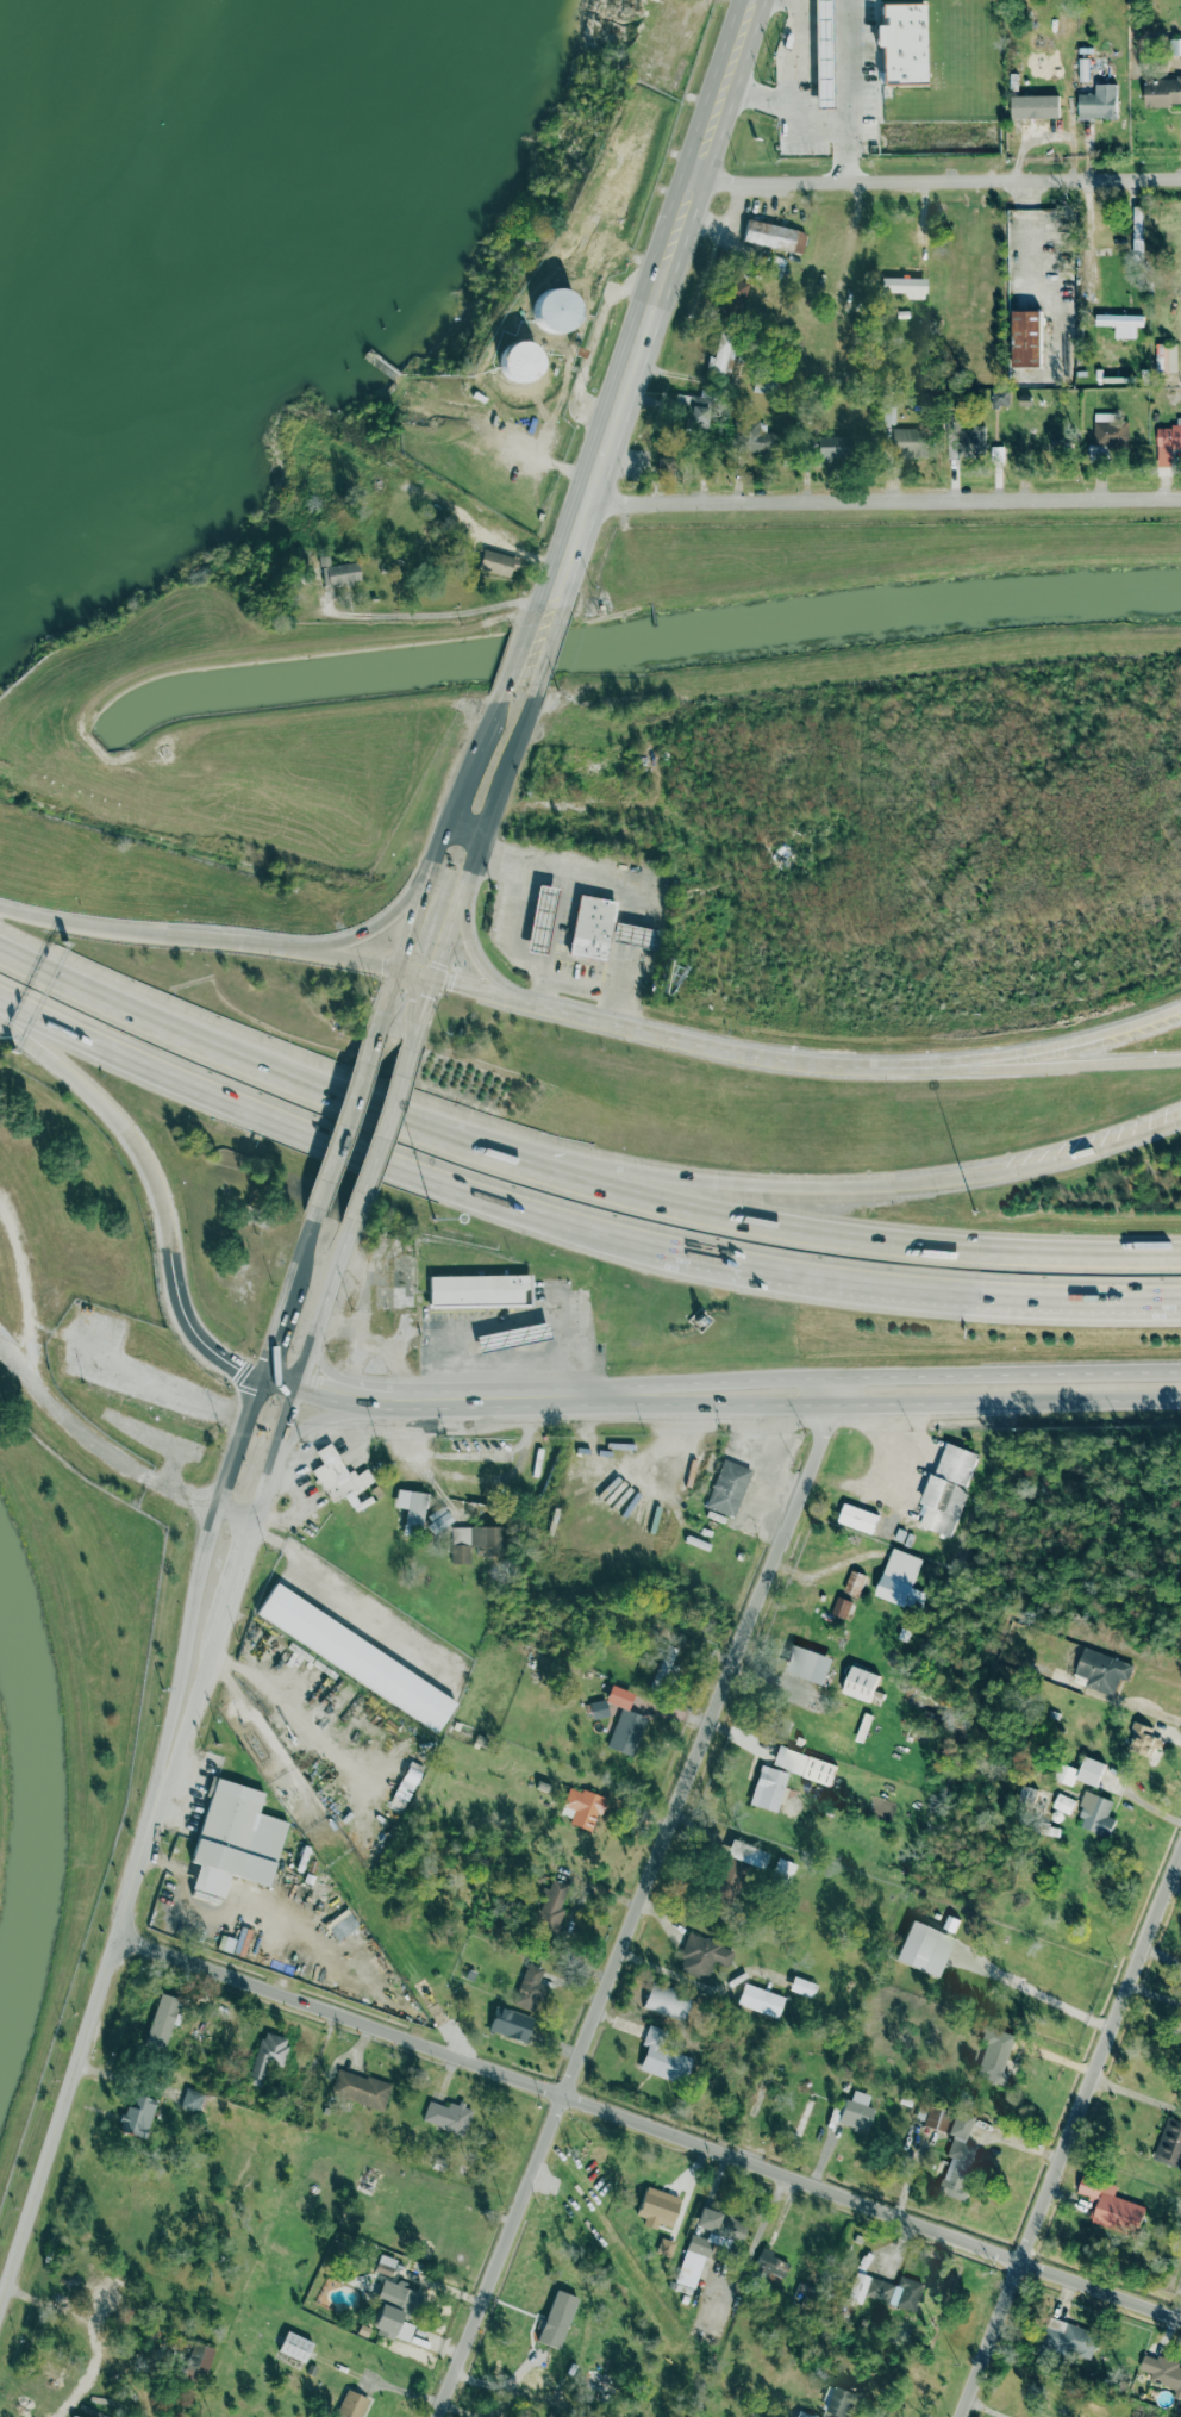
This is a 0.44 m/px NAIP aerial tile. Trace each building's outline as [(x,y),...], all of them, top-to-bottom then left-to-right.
[(816,90),(831,90),(830,0),(815,0),(816,90)] [(925,3),(881,4),(882,25),(874,25),(874,47),(882,47),(883,85),(927,84),(925,3)] [(1173,39),(1173,55),(1180,55),(1180,39),(1173,39)] [(1080,57),(1108,56),(1110,80),(1080,80),(1080,57)] [(1144,79),(1180,76),(1180,103),(1145,105),(1144,79)] [(1095,83),(1114,83),(1114,119),(1095,119),(1095,83)] [(1010,95),(1029,95),(1029,105),(1011,106),(1010,95)] [(732,216),(807,231),(802,253),(744,241),(745,232),(730,229),(732,216)] [(1096,237),(1137,237),(1137,256),(1096,257),(1096,237)] [(882,279),(927,276),(929,299),(908,300),(908,291),(882,292),(882,279)] [(726,278),(750,284),(741,318),(717,312),(726,278)] [(551,332),(545,330),(539,324),(536,318),(535,311),(536,304),(539,298),(544,292),(551,289),(558,288),(565,289),(573,293),(577,300),(580,307),(580,314),(577,322),(571,328),(565,331),(558,334),(551,332)] [(898,311),(908,310),(908,318),(898,319),(898,311)] [(1013,311),(1042,310),(1042,367),(1013,368),(1013,311)] [(1096,313),(1096,324),(1143,325),(1144,316),(1096,313)] [(721,329),(733,331),(723,380),(711,378),(721,329)] [(523,384),(515,382),(510,379),(505,373),(501,366),(501,359),(504,351),(508,347),(514,342),(521,341),(527,342),(533,344),(538,348),(542,354),(543,360),(543,366),(540,372),(536,378),(530,381),(523,384)] [(1177,372),(1177,343),(1156,343),(1156,372),(1177,372)] [(755,374),(775,374),(775,392),(754,391),(755,374)] [(999,407),(999,405),(1010,405),(1010,391),(992,391),(993,409),(999,407)] [(1019,394),(1032,394),(1031,405),(1019,404),(1019,394)] [(692,403),(714,406),(710,434),(687,431),(692,403)] [(883,407),(885,424),(895,423),(895,406),(883,407)] [(1094,447),(1127,447),(1129,419),(1118,419),(1118,412),(1094,412),(1094,447)] [(946,417),(961,416),(961,426),(985,425),(986,456),(958,457),(958,434),(946,434),(946,417)] [(735,421),(760,419),(760,434),(777,434),(779,459),(762,459),(762,450),(735,450),(735,421)] [(1157,425),(1180,425),(1180,449),(1173,449),(1173,466),(1158,467),(1157,425)] [(893,428),(927,428),(929,457),(893,457),(893,428)] [(818,457),(855,457),(855,436),(818,436),(818,457)] [(801,437),(813,437),(813,456),(802,456),(801,437)] [(992,447),(1004,447),(1004,461),(992,461),(992,447)] [(660,457),(675,457),(674,481),(660,481),(660,457)] [(462,547),(474,549),(471,562),(458,560),(462,547)] [(485,548),(521,559),(518,572),(512,571),(510,578),(479,568),(485,548)] [(326,568),(358,562),(362,580),(330,586),(326,568)] [(457,563),(470,565),(469,573),(456,572),(457,563)] [(539,886),(558,891),(545,955),(526,952),(539,886)] [(580,896),(617,902),(613,922),(610,941),(606,963),(569,955),(580,896)] [(660,930),(613,922),(610,941),(656,948),(660,930)] [(430,1277),(530,1276),(530,1307),(430,1309),(430,1277)] [(476,1339),(546,1323),(550,1340),(479,1356),(476,1339)] [(608,1440),(635,1441),(635,1449),(608,1447),(608,1440)] [(315,1450),(330,1441),(340,1457),(339,1458),(349,1471),(354,1468),(357,1474),(368,1466),(375,1478),(364,1485),(365,1487),(356,1494),(361,1501),(370,1494),(375,1500),(357,1512),(345,1494),(335,1502),(313,1469),(324,1462),(315,1450)] [(919,1527),(952,1537),(966,1492),(965,1492),(977,1453),(943,1442),(920,1514),(923,1515),(919,1527)] [(537,1446),(543,1447),(539,1477),(533,1476),(537,1446)] [(753,1470),(724,1459),(705,1507),(734,1518),(753,1470)] [(371,1488),(377,1483),(385,1494),(379,1497),(371,1488)] [(398,1488),(430,1493),(427,1507),(425,1507),(421,1525),(427,1526),(425,1535),(402,1532),(407,1507),(395,1505),(398,1488)] [(878,1515),(845,1503),(838,1522),(871,1534),(878,1515)] [(452,1525),(446,1508),(427,1514),(432,1531),(452,1525)] [(471,1563),(471,1552),(502,1552),(502,1527),(452,1527),(452,1564),(471,1563)] [(875,1595),(920,1612),(927,1593),(913,1588),(923,1559),(893,1548),(875,1595)] [(844,1591),(859,1597),(867,1576),(852,1570),(844,1591)] [(275,1580),(458,1701),(438,1730),(256,1608),(275,1580)] [(832,1614),(848,1619),(852,1601),(836,1597),(832,1614)] [(833,1658),(794,1644),(784,1671),(824,1685),(833,1658)] [(1075,1675),(1087,1678),(1084,1688),(1114,1695),(1118,1678),(1128,1681),(1133,1663),(1082,1649),(1075,1675)] [(879,1675),(852,1665),(843,1693),(870,1703),(879,1675)] [(622,1708),(607,1747),(634,1757),(648,1718),(628,1710),(634,1693),(611,1685),(604,1701),(622,1708)] [(1164,1741),(1151,1735),(1154,1729),(1137,1722),(1126,1747),(1151,1758),(1155,1747),(1161,1750),(1164,1741)] [(836,1765),(778,1746),(772,1766),(830,1785),(836,1765)] [(1099,1786),(1104,1762),(1084,1757),(1078,1781),(1099,1786)] [(392,1798),(406,1806),(427,1766),(413,1759),(392,1798)] [(1078,1769),(1059,1762),(1052,1779),(1072,1786),(1078,1769)] [(787,1772),(759,1766),(751,1805),(779,1811),(787,1772)] [(218,1776),(264,1792),(258,1811),(288,1821),(267,1885),(230,1871),(221,1898),(190,1887),(199,1862),(190,1858),(218,1776)] [(605,1798),(570,1786),(561,1813),(571,1817),(569,1823),(593,1831),(605,1798)] [(1080,1826),(1110,1836),(1114,1818),(1107,1815),(1113,1800),(1085,1790),(1077,1815),(1083,1817),(1080,1826)] [(1053,1809),(1070,1814),(1075,1800),(1057,1794),(1053,1809)] [(768,1854),(732,1838),(708,1893),(732,1902),(750,1864),(762,1869),(768,1854)] [(773,1876),(789,1882),(795,1863),(777,1858),(773,1876)] [(533,1926),(556,1935),(564,1908),(561,1907),(569,1883),(551,1879),(549,1888),(546,1888),(533,1926)] [(337,1941),(360,1925),(348,1908),(325,1924),(337,1941)] [(954,1938),(911,1920),(894,1960),(937,1977),(954,1938)] [(676,1970),(707,1981),(713,1963),(729,1968),(736,1949),(689,1933),(676,1970)] [(543,1968),(525,1962),(513,2005),(537,2011),(544,1985),(539,1982),(543,1968)] [(812,1998),(817,1985),(793,1976),(789,1989),(812,1998)] [(682,2020),(692,1995),(651,1980),(643,2006),(682,2020)] [(737,2004),(776,2018),(785,1996),(744,1982),(737,2004)] [(180,1999),(161,1993),(145,2041),(165,2047),(180,1999)] [(488,2030),(525,2043),(535,2018),(498,2005),(488,2030)] [(639,2068),(675,2080),(683,2055),(674,2052),(677,2044),(674,2043),(677,2033),(649,2024),(643,2044),(646,2045),(639,2068)] [(1014,2032),(986,2025),(981,2044),(987,2045),(979,2078),(1005,2083),(1008,2069),(1006,2069),(1014,2032)] [(249,2083),(261,2087),(267,2062),(281,2067),(289,2038),(262,2031),(249,2083)] [(338,2067),(330,2093),(383,2111),(392,2085),(338,2067)] [(204,2093),(186,2087),(180,2107),(199,2112),(204,2093)] [(845,2098),(838,2122),(867,2131),(874,2107),(867,2106),(870,2094),(854,2089),(850,2100),(845,2098)] [(157,2100),(137,2093),(132,2107),(126,2105),(119,2130),(145,2138),(157,2100)] [(814,2099),(806,2098),(800,2124),(795,2123),(792,2135),(805,2137),(814,2099)] [(448,2106),(429,2100),(421,2122),(464,2135),(473,2107),(450,2100),(448,2106)] [(951,2113),(920,2104),(914,2122),(945,2131),(951,2113)] [(966,2143),(974,2117),(956,2111),(949,2133),(952,2136),(946,2156),(950,2157),(938,2191),(966,2200),(969,2188),(963,2186),(977,2147),(966,2143)] [(1152,2159),(1180,2168),(1180,2123),(1166,2118),(1152,2159)] [(1145,2206),(1113,2195),(1117,2184),(1083,2173),(1077,2193),(1095,2199),(1088,2222),(1137,2237),(1145,2206)] [(636,2214),(644,2218),(643,2224),(656,2229),(658,2223),(670,2226),(681,2198),(645,2186),(636,2214)] [(676,2282),(696,2288),(710,2241),(739,2249),(748,2220),(700,2207),(695,2226),(707,2230),(706,2237),(691,2232),(676,2282)] [(676,2242),(661,2237),(656,2253),(671,2257),(676,2242)] [(774,2250),(761,2247),(754,2275),(781,2282),(787,2262),(771,2257),(774,2250)] [(863,2294),(914,2311),(923,2282),(900,2275),(896,2285),(855,2272),(846,2299),(860,2304),(863,2294)] [(371,2335),(386,2301),(376,2298),(385,2276),(425,2292),(414,2317),(407,2315),(406,2319),(401,2318),(392,2343),(371,2335)] [(576,2295),(555,2290),(538,2342),(561,2348),(576,2295)] [(1089,2360),(1099,2335),(1050,2316),(1041,2340),(1089,2360)] [(277,2350),(305,2362),(313,2342),(287,2330),(277,2350)] [(206,2375),(214,2348),(194,2341),(185,2369),(206,2375)] [(1144,2353),(1139,2368),(1151,2373),(1149,2380),(1175,2388),(1173,2398),(1180,2400),(1180,2365),(1144,2353)] [(843,2416),(852,2416),(858,2393),(829,2384),(820,2410),(843,2416)] [(369,2398),(361,2416),(335,2416),(346,2390),(369,2398)]
